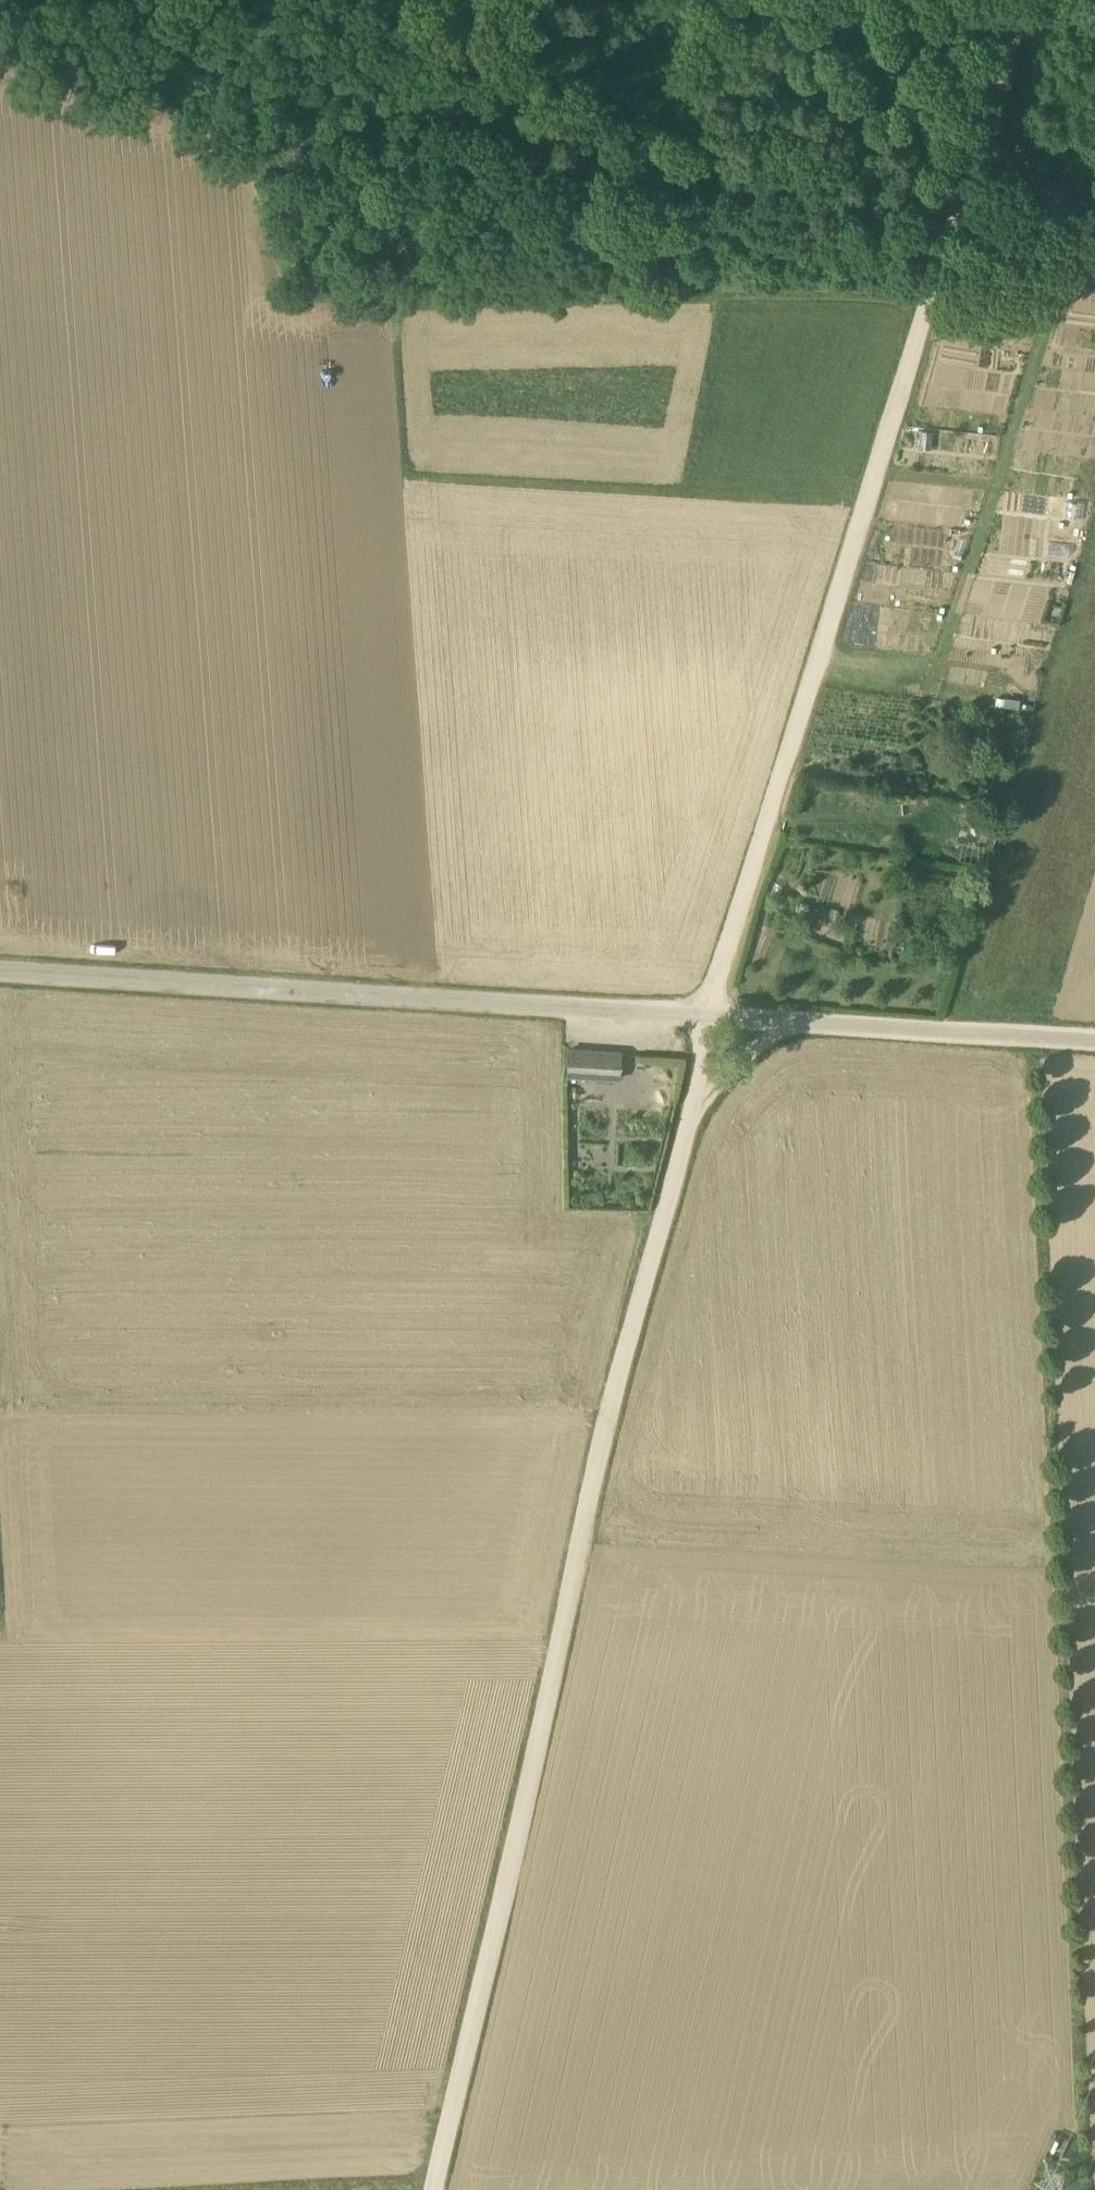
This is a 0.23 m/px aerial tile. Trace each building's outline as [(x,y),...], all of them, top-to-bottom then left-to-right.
[(928,581),(950,589),(956,575),(934,567),(928,581)] [(621,1053),(569,1049),(568,1075),(619,1078),(621,1053)]
